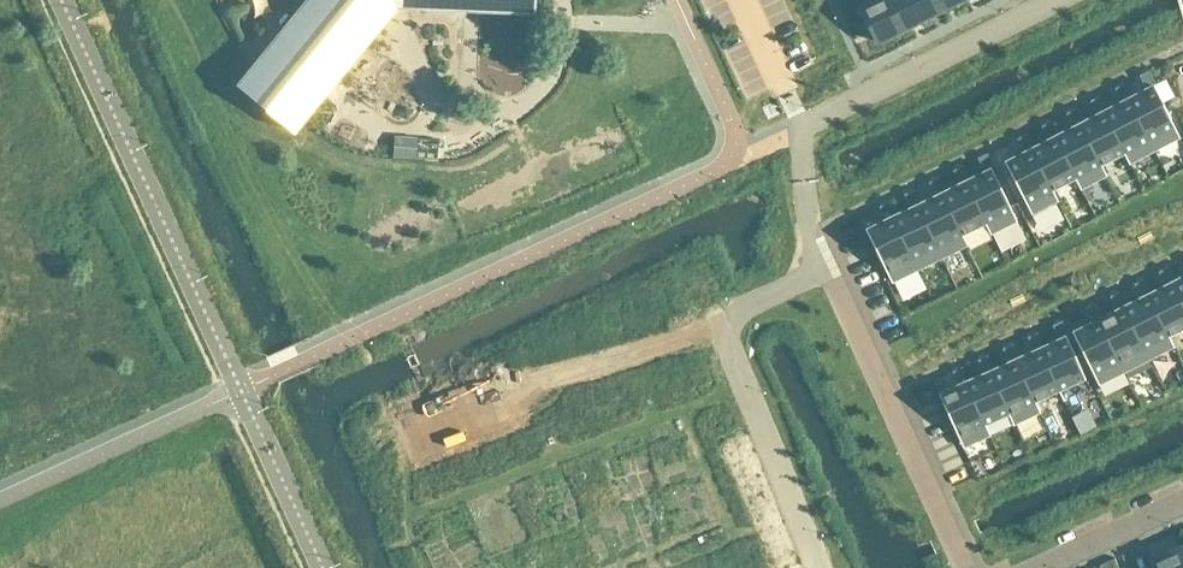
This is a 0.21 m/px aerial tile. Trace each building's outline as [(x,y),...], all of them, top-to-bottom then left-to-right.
[(374,34),(395,8),(423,9),(534,14),(535,0),(303,0),(300,4),(249,67),(235,83),(294,132),(304,120),(374,34)] [(859,6),(877,42),(899,31),(884,0),(872,0),(859,6)] [(899,31),(920,20),(910,0),(884,0),(899,31)] [(920,20),(941,10),(936,0),(910,0),(920,20)] [(941,10),(960,0),(936,0),(941,10)] [(1130,96),(1126,98),(1153,149),(1178,136),(1152,84),(1155,83),(1148,70),(1139,75),(1145,88),(1130,96)] [(1106,108),(1102,110),(1123,151),(1123,152),(1128,162),(1153,149),(1126,98),(1130,96),(1123,83),(1114,88),(1121,100),(1106,108)] [(1081,121),(1078,123),(1099,164),(1123,152),(1123,151),(1102,110),(1106,108),(1099,96),(1090,100),(1096,113),(1081,121)] [(1057,134),(1053,136),(1075,177),(1074,177),(1079,188),(1101,176),(1095,166),(1099,164),(1078,123),(1081,121),(1075,108),(1066,113),(1072,126),(1057,134)] [(1032,146),(1029,148),(1050,190),(1051,189),(1074,177),(1075,177),(1053,136),(1057,134),(1050,121),(1041,126),(1048,138),(1032,146)] [(1023,151),(1004,161),(1030,213),(1057,199),(1051,189),(1050,190),(1029,148),(1032,146),(1026,133),(1017,138),(1023,151)] [(393,137),(392,156),(415,157),(416,138),(393,137)] [(968,178),(964,180),(985,222),(984,222),(989,233),(1016,220),(990,168),(993,166),(986,153),(977,158),(983,171),(968,178)] [(943,191),(940,192),(960,234),(961,234),(984,222),(985,222),(964,180),(968,178),(962,165),(952,170),(959,183),(943,191)] [(919,203),(915,204),(941,256),(966,244),(961,234),(960,234),(940,192),(943,191),(937,178),(928,182),(934,195),(919,203)] [(894,215),(890,217),(916,269),(919,267),(941,256),(915,204),(919,203),(913,190),(903,194),(910,207),(894,215)] [(885,219),(865,229),(891,281),(916,269),(890,217),(894,215),(888,202),(879,206),(885,219)] [(1145,293),(1167,336),(1182,328),(1182,308),(1169,281),(1174,279),(1167,266),(1158,271),(1164,284),(1149,291),(1145,293)] [(1169,281),(1182,308),(1182,274),(1174,279),(1169,281)] [(1124,303),(1121,305),(1148,359),(1169,348),(1163,338),(1167,336),(1145,293),(1149,291),(1143,278),(1133,283),(1140,296),(1124,303)] [(1100,316),(1096,318),(1123,371),(1148,359),(1121,305),(1124,303),(1118,291),(1109,295),(1115,308),(1100,316)] [(1091,320),(1071,330),(1098,383),(1123,371),(1096,318),(1100,316),(1094,303),(1084,308),(1091,320)] [(1042,345),(1038,346),(1058,390),(1063,401),(1065,399),(1063,399),(1058,389),(1085,377),(1065,335),(1067,334),(1061,320),(1052,324),(1057,337),(1042,345)] [(1017,356),(1013,358),(1033,401),(1034,401),(1058,390),(1038,346),(1042,345),(1036,331),(1027,336),(1033,349),(1017,356)] [(992,368),(988,369),(1008,413),(1007,413),(1012,424),(1039,411),(1034,401),(1033,401),(1013,358),(1017,356),(1011,343),(1002,347),(1008,360),(992,368)] [(967,379),(963,381),(983,424),(984,424),(1007,413),(1008,413),(988,369),(992,368),(986,354),(977,359),(983,372),(967,379)] [(958,383),(938,393),(962,447),(989,434),(984,424),(983,424),(963,381),(967,379),(961,366),(952,370),(958,383)] [(560,458),(495,487),(510,520),(575,490),(560,458)] [(1181,548),(1154,560),(1157,567),(1182,567),(1182,553),(1181,548)]
